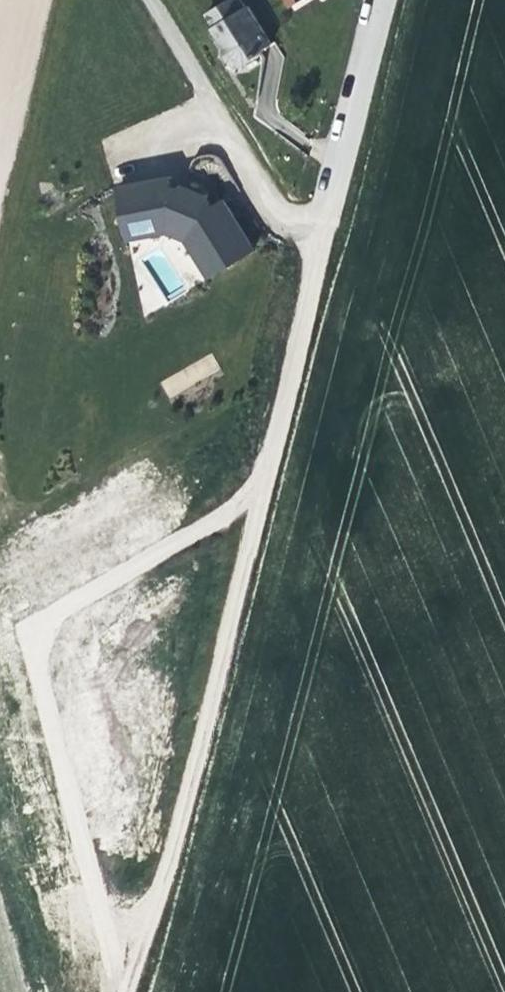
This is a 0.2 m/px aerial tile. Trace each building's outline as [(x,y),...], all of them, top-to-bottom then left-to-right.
[(272,47),(245,0),(226,0),(207,11),(225,44),(222,45),(222,62),(244,67),(250,64),(261,57),(260,54),(272,47)] [(148,161),(108,169),(124,234),(167,227),(185,235),(208,275),(260,245),(228,193),(221,197),(213,190),(201,184),(184,177),(163,171),(148,161)] [(214,357),(160,377),(166,393),(220,373),(214,357)]
